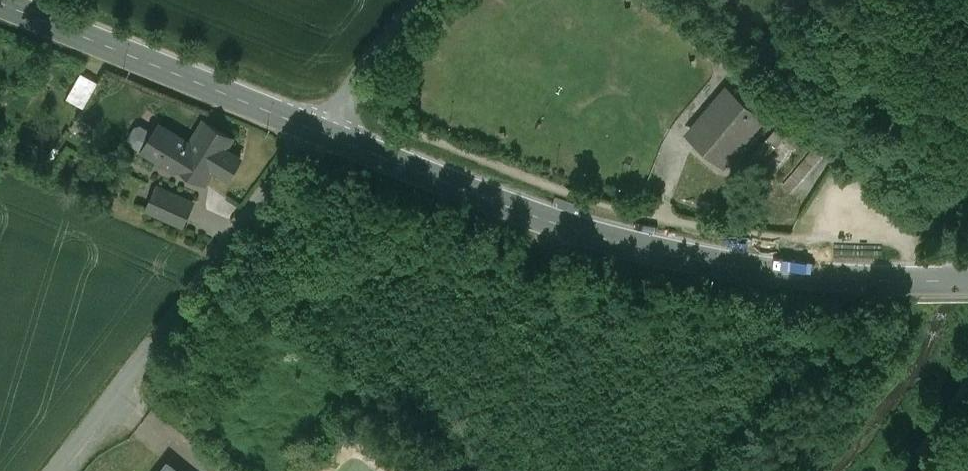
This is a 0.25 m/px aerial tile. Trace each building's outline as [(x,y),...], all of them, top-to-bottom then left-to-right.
[(81,74),(67,99),(81,107),(95,82),(81,74)] [(761,117),(729,90),(707,115),(715,122),(698,142),(722,163),(761,117)] [(78,119),(72,129),(83,135),(89,125),(78,119)] [(233,139),(204,121),(190,144),(176,166),(177,167),(205,184),(215,170),(229,178),(241,159),(227,150),(233,139)] [(190,144),(159,125),(153,134),(143,150),(175,170),(177,167),(176,166),(190,144)] [(142,127),(136,128),(130,138),(132,143),(143,150),(153,134),(142,127)] [(775,129),(752,156),(761,164),(784,137),(775,129)] [(193,203),(158,188),(148,210),(183,226),(193,203)] [(236,455),(231,461),(240,468),(245,461),(236,455)]
